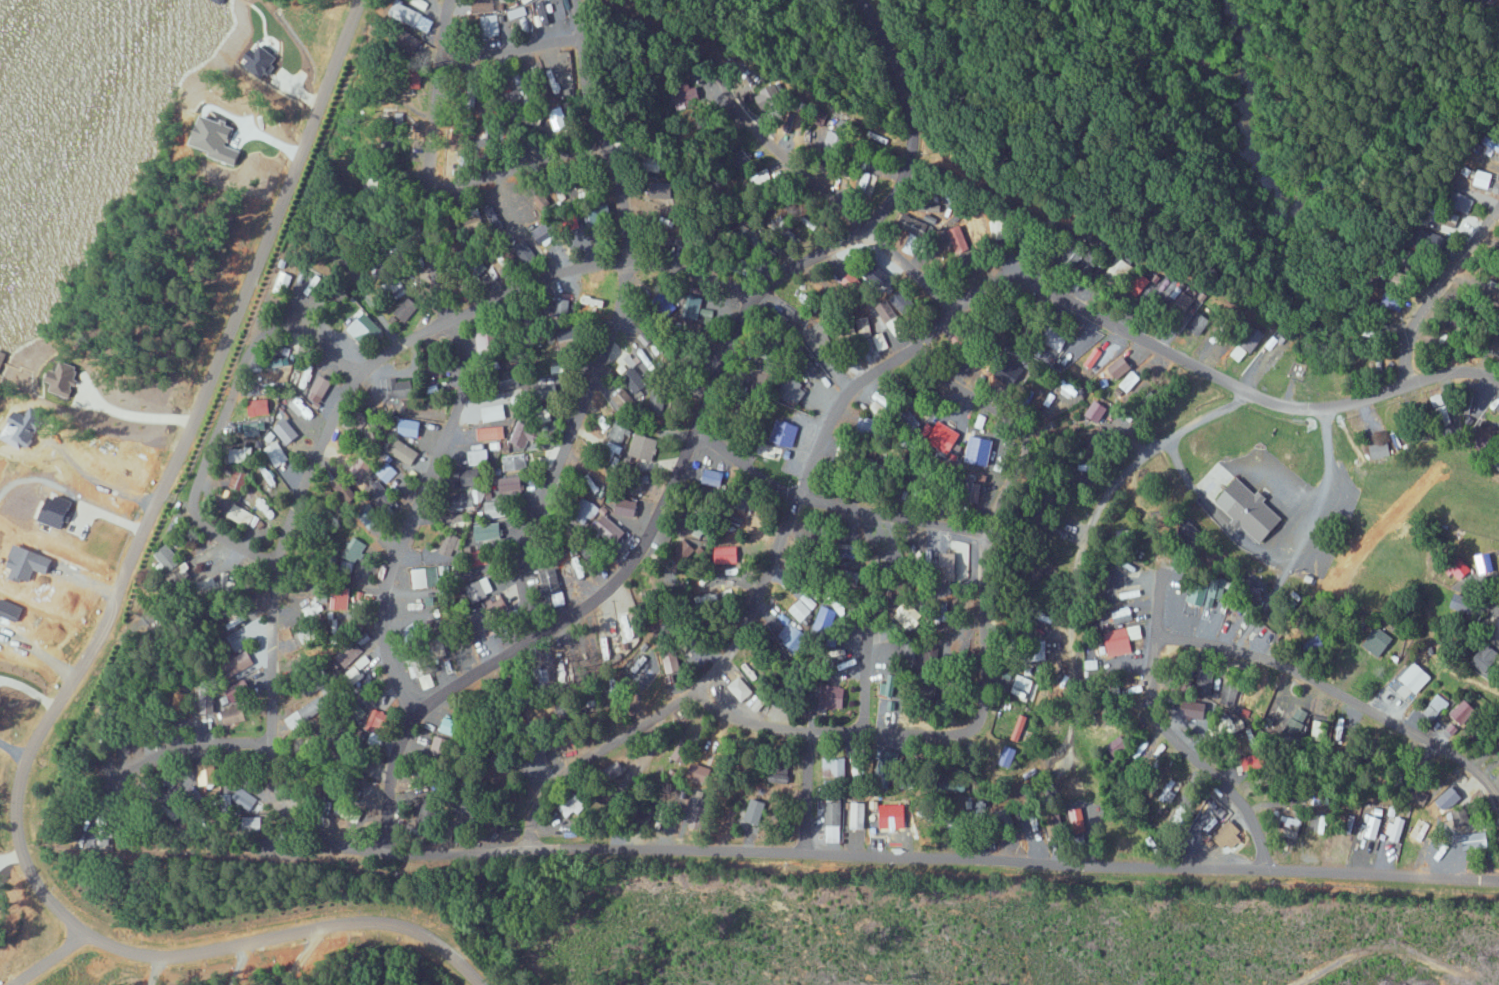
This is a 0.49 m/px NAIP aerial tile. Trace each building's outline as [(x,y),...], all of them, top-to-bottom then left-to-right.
[(566,18),(560,0),(557,0),(546,3),(546,0),(536,3),(542,25),(566,18)] [(393,19),(426,35),(433,20),(400,4),(393,19)] [(527,15),(525,6),(506,12),(509,20),(527,15)] [(484,16),(484,36),(499,36),(499,16),(484,16)] [(759,111),(781,105),(776,85),(754,91),(759,111)] [(554,123),(565,119),(561,107),(550,111),(554,123)] [(495,123),(487,124),(488,143),(496,142),(495,123)] [(821,152),(835,156),(841,134),(826,131),(821,152)] [(1475,186),(1491,189),(1493,173),(1478,170),(1475,186)] [(875,176),(867,173),(861,185),(870,189),(875,176)] [(1474,199),(1460,195),(1457,208),(1472,212),(1474,199)] [(921,222),(911,217),(905,231),(925,240),(936,218),(925,213),(921,222)] [(990,220),(991,238),(1006,237),(1005,220),(990,220)] [(541,247),(559,237),(549,221),(532,231),(541,247)] [(953,253),(969,249),(963,225),(947,229),(953,253)] [(914,304),(899,287),(887,298),(903,315),(914,304)] [(893,337),(905,330),(887,299),(875,306),(893,337)] [(1202,334),(1210,317),(1195,310),(1187,327),(1202,334)] [(584,345),(579,325),(556,330),(561,351),(584,345)] [(484,327),(484,350),(496,350),(495,326),(484,327)] [(1260,341),(1246,331),(1237,343),(1252,352),(1260,341)] [(871,338),(877,352),(887,347),(882,334),(871,338)] [(1033,368),(1016,356),(1003,374),(1020,387),(1033,368)] [(1109,370),(1118,379),(1133,365),(1124,356),(1109,370)] [(50,389),(66,395),(77,366),(61,360),(50,389)] [(622,378),(637,394),(648,383),(633,368),(622,378)] [(1140,377),(1131,369),(1117,384),(1125,392),(1140,377)] [(506,386),(520,384),(518,370),(504,372),(506,386)] [(330,378),(319,374),(313,390),(324,395),(330,378)] [(546,399),(574,389),(569,376),(541,386),(546,399)] [(809,387),(794,377),(783,394),(798,404),(809,387)] [(612,397),(624,411),(636,401),(624,386),(612,397)] [(1431,398),(1438,414),(1449,410),(1441,393),(1431,398)] [(882,418),(889,408),(876,399),(870,410),(882,418)] [(1085,415),(1100,422),(1108,407),(1092,399),(1085,415)] [(483,406),(484,420),(505,419),(505,405),(483,406)] [(421,420),(402,418),(400,435),(420,436),(421,420)] [(800,424),(780,418),(774,441),(794,446),(800,424)] [(626,424),(615,419),(608,437),(619,441),(626,424)] [(525,446),(528,439),(534,441),(538,427),(517,420),(510,441),(525,446)] [(952,454),(962,430),(940,421),(931,445),(952,454)] [(476,428),(477,441),(505,437),(503,424),(476,428)] [(660,439),(635,431),(628,453),(653,461),(660,439)] [(964,460),(990,465),(995,439),(969,434),(964,460)] [(389,452),(411,466),(420,452),(397,438),(389,452)] [(265,447),(275,467),(289,460),(278,440),(265,447)] [(1370,444),(1372,458),(1390,455),(1388,441),(1370,444)] [(233,460),(253,459),(253,447),(233,447),(233,460)] [(470,465),(490,461),(487,447),(468,451),(470,465)] [(525,453),(501,456),(503,471),(527,468),(525,453)] [(702,481),(721,486),(724,472),(705,468),(702,481)] [(522,491),(520,475),(499,477),(501,493),(522,491)] [(1286,517),(1240,475),(1215,504),(1238,525),(1244,519),(1252,526),(1248,531),(1262,543),(1286,517)] [(52,492),(40,519),(62,529),(74,502),(52,492)] [(486,517),(512,516),(511,500),(485,501),(486,517)] [(253,526),(258,517),(233,502),(225,515),(240,524),(242,520),(253,526)] [(618,543),(627,529),(604,513),(595,527),(618,543)] [(1233,538),(1252,551),(1258,542),(1239,529),(1233,538)] [(366,541),(351,535),(341,558),(356,565),(366,541)] [(673,552),(690,566),(700,555),(684,540),(673,552)] [(948,552),(960,552),(960,566),(966,567),(967,542),(948,542),(948,552)] [(154,553),(167,567),(179,557),(166,543),(154,553)] [(737,562),(736,546),(714,546),(714,562),(737,562)] [(566,603),(562,576),(583,572),(580,550),(571,551),(571,557),(558,559),(560,567),(540,570),(545,596),(552,595),(554,605),(566,603)] [(959,553),(941,552),(941,574),(959,574),(959,553)] [(1471,567),(1462,558),(1451,569),(1461,578),(1471,567)] [(449,573),(449,566),(414,567),(415,586),(442,585),(441,574),(449,573)] [(471,599),(494,592),(489,577),(466,584),(471,599)] [(1204,605),(1209,585),(1191,580),(1186,601),(1204,605)] [(534,603),(526,592),(507,605),(515,616),(534,603)] [(1472,614),(1477,600),(1457,592),(1452,607),(1472,614)] [(787,608),(798,621),(816,605),(805,593),(787,608)] [(894,611),(905,630),(923,619),(911,600),(894,611)] [(828,633),(837,610),(822,604),(813,628),(828,633)] [(636,629),(644,620),(634,611),(626,620),(636,629)] [(807,635),(785,621),(774,639),(796,652),(807,635)] [(1365,644),(1381,657),(1396,638),(1380,625),(1365,644)] [(1133,646),(1131,628),(1108,629),(1110,654),(1125,653),(1124,647),(1133,646)] [(917,640),(901,640),(901,656),(916,657),(917,640)] [(1489,672),(1498,656),(1498,650),(1486,642),(1473,662),(1489,672)] [(683,679),(678,651),(661,654),(666,682),(683,679)] [(411,679),(426,673),(419,654),(404,660),(411,679)] [(1398,679),(1415,694),(1430,676),(1413,661),(1398,679)] [(337,679),(340,683),(345,679),(349,684),(362,676),(356,666),(337,679)] [(1033,679),(1015,673),(1009,692),(1027,698),(1033,679)] [(741,701),(753,688),(738,675),(727,688),(741,701)] [(845,686),(822,686),(821,707),(845,708),(845,686)] [(1449,703),(1436,693),(1425,707),(1438,717),(1449,703)] [(291,728),(330,709),(324,696),(284,715),(291,728)] [(1477,710),(1466,698),(1442,720),(1453,732),(1477,710)] [(222,709),(225,725),(247,720),(243,704),(222,709)] [(1204,706),(1186,711),(1188,722),(1207,717),(1204,706)] [(1314,715),(1297,706),(1285,730),(1302,739),(1314,715)] [(368,731),(383,733),(388,711),(372,708),(368,731)] [(1027,715),(1020,713),(1012,739),(1019,741),(1027,715)] [(441,730),(461,736),(465,722),(446,715),(441,730)] [(429,752),(446,758),(452,740),(436,734),(429,752)] [(1129,744),(1121,734),(1107,745),(1115,755),(1129,744)] [(1268,765),(1263,751),(1242,757),(1246,771),(1268,765)] [(846,757),(823,756),(822,776),(846,776),(846,757)] [(850,763),(851,777),(859,777),(858,762),(850,763)] [(790,774),(773,771),(771,780),(788,783),(790,774)] [(1438,800),(1448,811),(1464,796),(1454,785),(1438,800)] [(586,801),(576,790),(556,808),(566,819),(586,801)] [(712,795),(699,794),(699,805),(712,806),(712,795)] [(975,810),(976,818),(986,818),(985,796),(963,798),(964,811),(975,810)] [(759,825),(766,802),(751,797),(744,821),(759,825)] [(842,801),(826,801),(825,841),(841,842),(842,801)] [(866,802),(849,802),(849,828),(865,828),(866,802)] [(1322,836),(1322,828),(1325,828),(1328,804),(1320,803),(1316,836),(1322,836)] [(692,825),(702,828),(708,807),(698,804),(692,825)] [(1175,822),(1183,824),(1187,808),(1179,806),(1175,822)] [(1301,810),(1283,810),(1283,827),(1301,827),(1301,810)] [(1366,835),(1377,838),(1382,818),(1371,815),(1366,835)] [(1384,836),(1400,841),(1407,819),(1396,815),(1394,823),(1389,822),(1384,836)] [(1423,840),(1430,822),(1419,818),(1411,836),(1423,840)] [(1222,847),(1243,836),(1234,820),(1214,831),(1222,847)] [(1490,831),(1465,832),(1465,848),(1490,847),(1490,831)]
